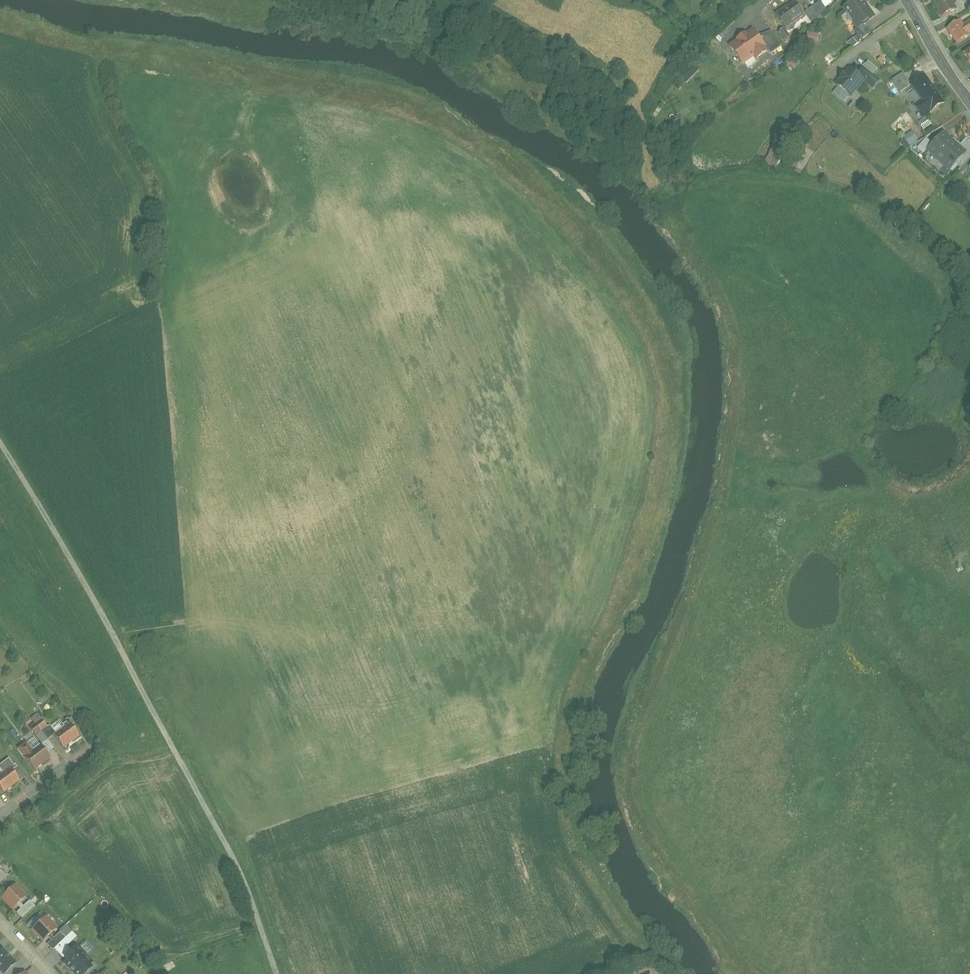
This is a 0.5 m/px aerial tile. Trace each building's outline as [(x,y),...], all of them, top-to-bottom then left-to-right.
[(877,18),(865,0),(858,0),(844,9),(859,30),(877,18)] [(958,10),(953,0),(939,0),(934,2),(942,18),(958,10)] [(796,1),(777,14),(788,30),(807,16),(796,1)] [(821,1),(807,12),(813,20),(828,10),(821,1)] [(959,45),(969,37),(969,22),(966,26),(962,20),(948,30),(959,45)] [(785,42),(792,37),(786,29),(779,34),(785,42)] [(754,30),(730,47),(744,66),(755,58),(757,61),(770,52),(754,30)] [(773,54),(783,47),(773,32),(762,40),(773,54)] [(806,33),(804,42),(815,45),(818,36),(806,33)] [(852,100),(866,84),(875,91),(882,82),(863,65),(857,72),(853,68),(836,86),(852,100)] [(680,81),(685,86),(698,71),(693,67),(680,81)] [(900,95),(912,86),(901,70),(889,78),(900,95)] [(924,121),(947,105),(927,78),(913,88),(924,103),(916,109),(924,121)] [(913,133),(905,139),(911,147),(919,141),(913,133)] [(951,174),(969,154),(946,133),(928,154),(951,174)] [(787,162),(797,165),(802,151),(792,148),(787,162)] [(769,169),(779,162),(773,154),(763,161),(769,169)] [(40,730),(47,726),(37,712),(31,717),(40,730)] [(35,735),(40,730),(31,717),(25,721),(35,735)] [(54,735),(64,747),(79,735),(69,722),(56,732),(53,734),(54,735)] [(53,734),(56,732),(50,724),(47,726),(40,730),(47,739),(54,735),(53,734)] [(40,745),(47,739),(40,730),(35,735),(34,735),(40,745)] [(18,748),(34,770),(50,758),(40,745),(33,750),(26,742),(18,748)] [(4,793),(20,781),(19,780),(12,770),(17,767),(15,764),(13,765),(8,758),(0,764),(0,769),(2,772),(0,774),(0,788),(4,793)] [(12,770),(19,780),(24,776),(17,767),(12,770)] [(0,898),(12,910),(16,905),(19,902),(25,897),(13,885),(0,898)] [(19,902),(16,905),(20,909),(16,912),(22,919),(35,906),(29,901),(23,906),(19,902)] [(45,917),(31,930),(43,942),(48,937),(50,935),(57,928),(45,917)] [(63,957),(71,950),(67,946),(77,936),(72,931),(65,938),(54,949),(62,958),(63,957)] [(53,938),(50,935),(48,937),(51,940),(47,944),(52,950),(54,949),(65,938),(60,932),(53,938)] [(74,973),(86,973),(93,967),(84,958),(87,955),(76,945),(71,950),(63,957),(66,960),(63,963),(74,973)] [(14,965),(0,950),(0,973),(5,973),(14,965)]
